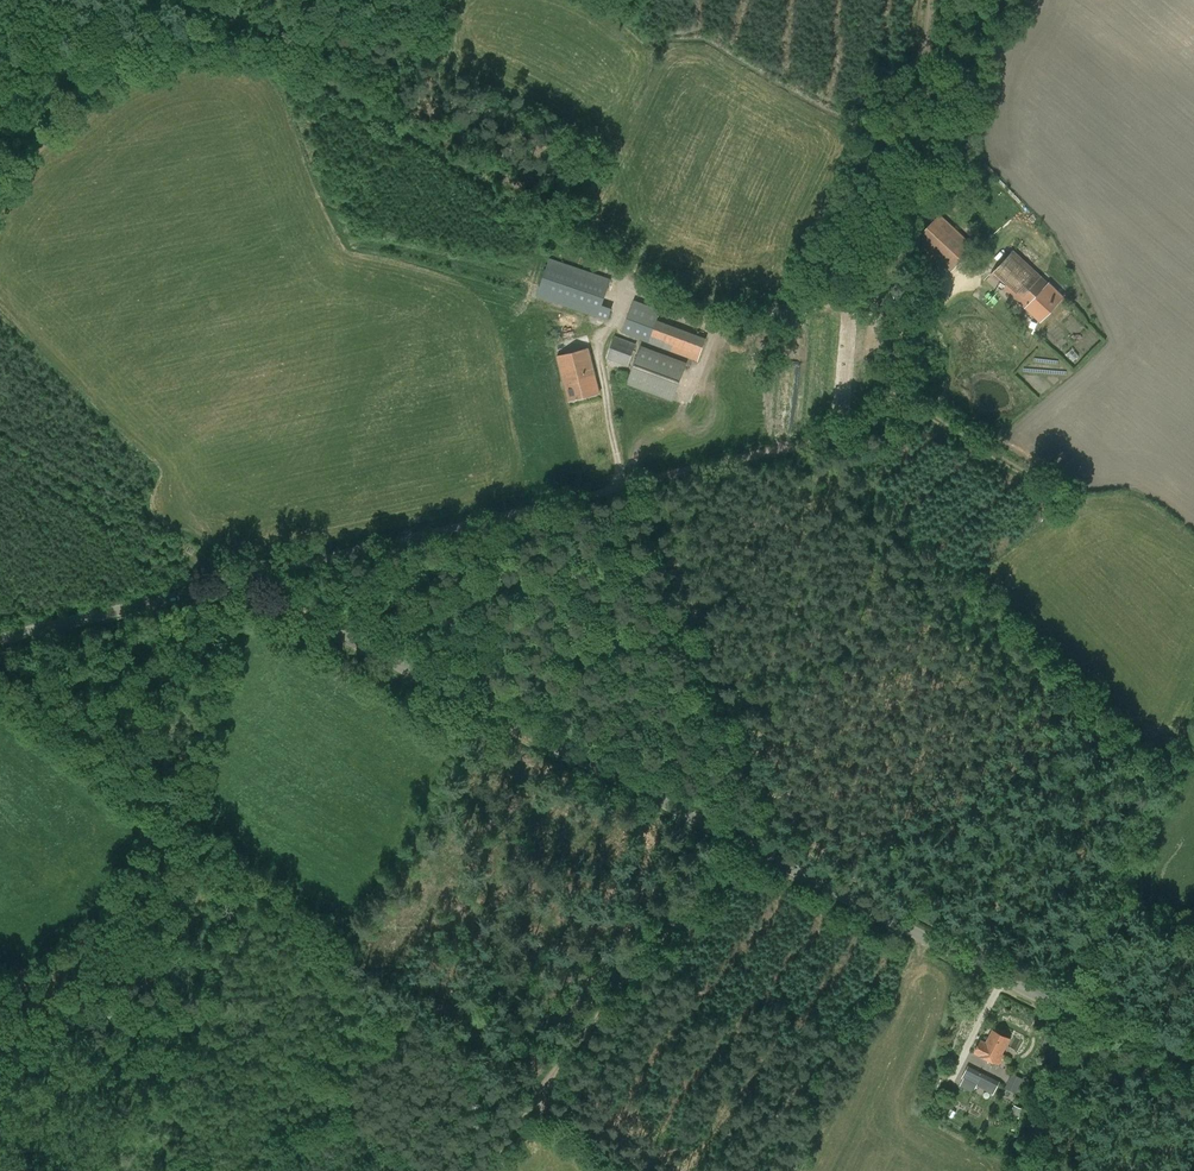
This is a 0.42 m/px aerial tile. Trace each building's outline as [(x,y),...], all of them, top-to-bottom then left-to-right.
[(940,213),(916,238),(951,272),(975,247),(940,213)] [(1064,297),(1013,250),(991,275),(1041,322),(1064,297)] [(603,304),(612,278),(550,257),(537,296),(608,320),(613,307),(603,304)] [(658,319),(661,309),(634,299),(622,332),(698,361),(707,338),(658,319)] [(606,357),(628,366),(637,343),(615,334),(606,357)] [(642,346),(628,383),(673,400),(687,362),(642,346)] [(558,355),(569,400),(600,392),(588,347),(558,355)] [(993,1030),(987,1042),(981,1039),(975,1052),(999,1064),(1004,1054),(1003,1053),(1010,1038),(993,1030)] [(978,1085),(995,1093),(1000,1081),(969,1066),(959,1086),(974,1093),(978,1085)] [(1023,1078),(1012,1073),(1006,1087),(1017,1092),(1023,1078)]
